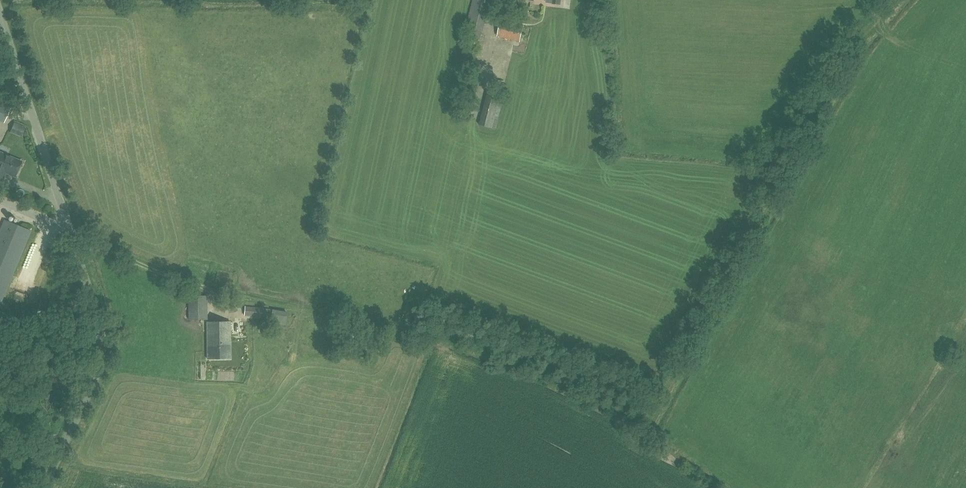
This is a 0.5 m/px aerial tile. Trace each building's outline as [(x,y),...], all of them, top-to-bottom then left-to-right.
[(467,28),(468,28),(466,36),(480,40),(482,32),(484,33),(492,0),(474,0),(467,28)] [(520,43),(525,26),(502,20),(498,37),(520,43)] [(496,130),(504,97),(489,94),(480,125),(496,130)] [(12,107),(0,102),(0,121),(5,123),(12,107)] [(22,162),(0,153),(0,181),(3,182),(6,172),(16,176),(22,162)] [(31,232),(5,220),(0,232),(0,306),(31,232)] [(189,296),(190,320),(208,320),(208,297),(208,296),(189,296)] [(293,317),(287,316),(287,312),(273,310),(258,307),(258,308),(246,307),(245,316),(256,318),(272,320),(271,323),(286,325),(292,326),(293,317)] [(231,358),(231,322),(208,322),(208,359),(231,359),(231,358)]
